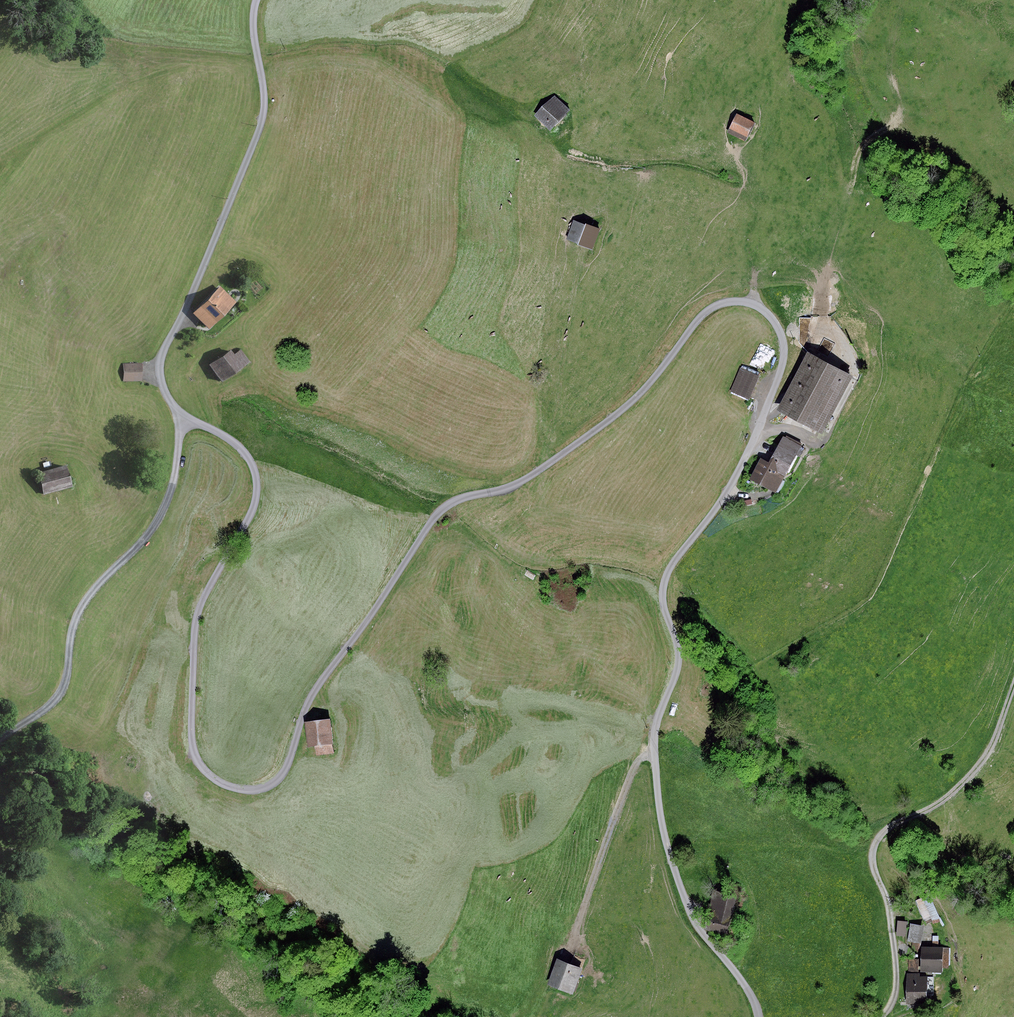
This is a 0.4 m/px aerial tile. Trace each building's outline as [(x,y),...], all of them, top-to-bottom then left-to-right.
[(555,98),(535,117),(548,131),(569,112),(555,98)] [(753,123),(735,114),(726,133),(744,142),(753,123)] [(12,211),(6,217),(15,225),(21,218),(12,211)] [(600,231),(574,221),(566,243),(592,252),(600,231)] [(219,291),(192,314),(205,329),(231,305),(219,291)] [(229,352),(206,366),(217,384),(248,365),(240,352),(232,357),(229,352)] [(850,378),(808,356),(778,414),(819,436),(850,378)] [(141,364),(125,364),(125,382),(141,382),(141,364)] [(761,379),(742,370),(731,393),(749,402),(761,379)] [(771,465),(758,459),(749,480),(778,494),(800,448),(783,440),(771,465)] [(62,468),(36,474),(40,493),(66,487),(62,468)] [(331,721),(307,723),(309,747),(316,747),(316,754),(334,752),(331,721)] [(736,898),(715,892),(704,926),(725,933),(736,898)] [(932,894),(919,899),(927,919),(940,914),(932,894)] [(925,927),(904,924),(902,941),(923,944),(925,927)] [(941,948),(910,948),(910,973),(941,973),(941,948)] [(581,970),(557,960),(546,986),(570,996),(581,970)] [(927,981),(907,981),(907,1004),(927,1003),(927,981)]
